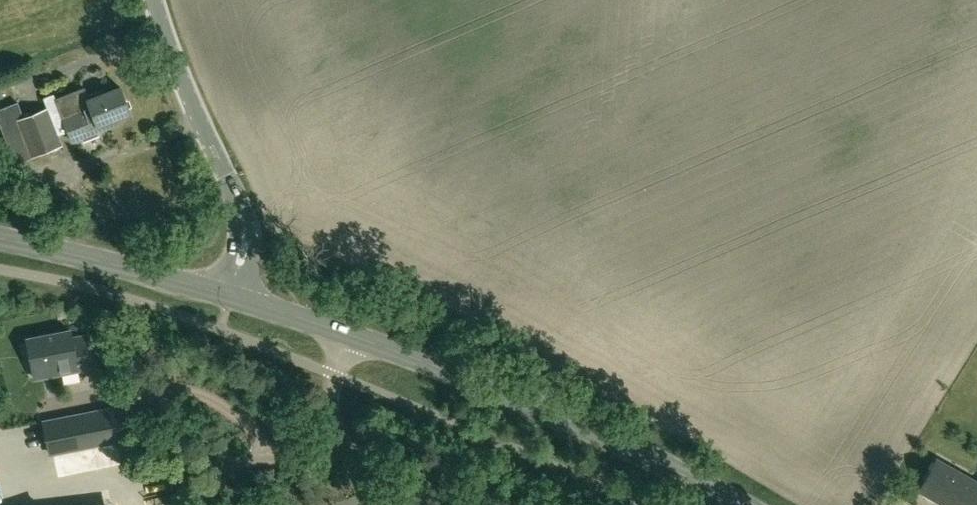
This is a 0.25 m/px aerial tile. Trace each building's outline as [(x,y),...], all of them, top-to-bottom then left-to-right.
[(73,141),(82,137),(84,141),(99,135),(98,131),(111,126),(109,121),(131,113),(121,87),(89,100),(85,88),(56,99),(73,141)] [(0,109),(0,122),(16,164),(63,145),(49,108),(24,117),(19,102),(0,109)] [(28,339),(36,379),(95,367),(88,335),(72,338),(71,330),(28,339)] [(113,408),(45,422),(51,454),(119,440),(113,408)] [(921,490),(947,504),(976,504),(976,483),(937,461),(921,490)]
